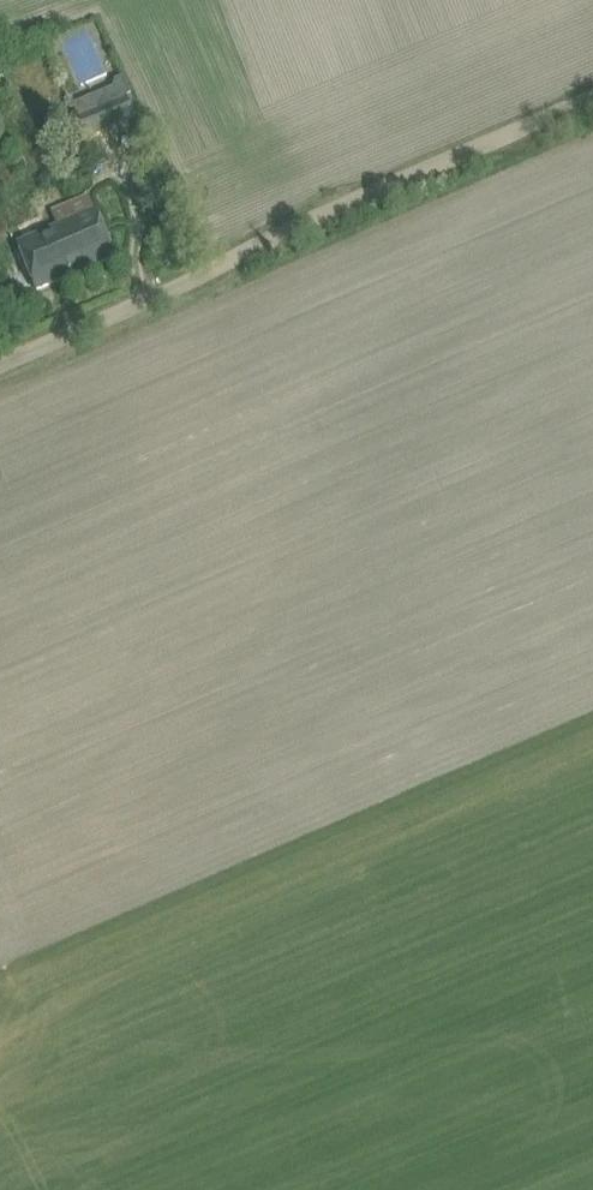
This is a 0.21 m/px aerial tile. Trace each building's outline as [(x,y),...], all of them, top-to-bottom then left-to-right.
[(53,34),(61,60),(73,56),(73,57),(106,46),(97,20),(53,34)] [(0,73),(0,94),(10,90),(3,72),(0,73)] [(73,103),(86,138),(136,120),(123,85),(73,103)] [(51,215),(57,229),(19,245),(37,290),(115,257),(90,199),(51,215)]
